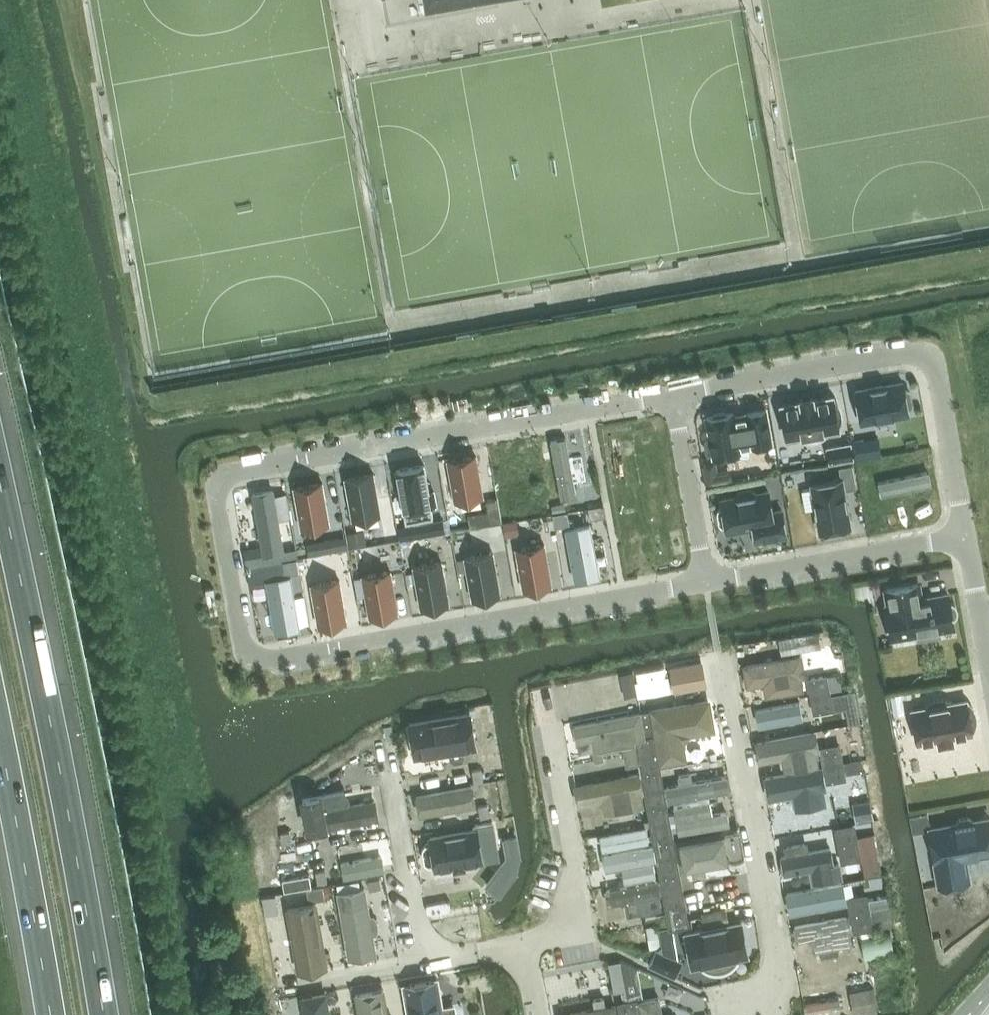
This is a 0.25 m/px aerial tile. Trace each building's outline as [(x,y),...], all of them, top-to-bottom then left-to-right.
[(904,388),(903,382),(856,390),(862,422),(909,414),(908,408),(911,405),(912,403),(910,391),(908,390),(904,388)] [(839,407),(837,403),(833,399),(833,395),(814,399),(813,396),(800,399),(801,401),(782,404),(788,438),(800,435),(805,437),(809,438),(814,438),(818,436),(822,434),(826,431),(838,429),(838,425),(840,420),(840,416),(840,411),(839,407)] [(772,443),(766,409),(747,413),(748,415),(734,417),(733,412),(728,413),(724,412),(716,413),(712,416),(707,417),(710,437),(707,439),(705,443),(707,451),(710,453),(713,454),(714,456),(740,452),(739,447),(753,444),(753,446),(772,443)] [(864,440),(854,442),(857,458),(867,456),(864,440)] [(850,444),(828,448),(831,462),(853,458),(850,444)] [(448,460),(455,500),(484,495),(476,455),(448,460)] [(406,520),(434,516),(432,504),(429,492),(424,464),(397,469),(406,520)] [(831,534),(842,532),(844,530),(845,526),(851,525),(845,490),(857,488),(853,464),(839,466),(841,478),(811,484),(820,531),(826,530),(828,533),(831,534)] [(926,484),(924,471),(875,480),(877,493),(926,484)] [(346,478),(353,519),(381,514),(374,473),(346,478)] [(294,487),(302,528),(330,523),(323,482),(294,487)] [(726,525),(727,531),(754,526),(756,540),(787,535),(782,510),(772,512),(769,491),(756,493),(753,491),(751,489),(740,491),(738,493),(736,497),(722,500),(723,505),(720,508),(718,511),(720,522),(723,524),(726,525)] [(274,490),(254,494),(264,554),(284,550),(279,520),(275,496),(274,490)] [(287,494),(275,496),(279,520),(291,518),(287,494)] [(498,498),(486,500),(488,510),(491,524),(502,522),(498,498)] [(565,503),(552,506),(553,512),(566,510),(565,503)] [(604,505),(588,507),(590,519),(606,516),(604,505)] [(569,524),(567,512),(556,514),(559,526),(569,524)] [(517,520),(503,523),(506,537),(520,535),(517,520)] [(422,522),(398,527),(400,539),(425,535),(422,522)] [(590,523),(566,527),(575,579),(599,575),(590,523)] [(396,528),(380,531),(382,541),(398,538),(396,528)] [(336,537),(319,541),(321,554),(339,551),(336,537)] [(517,549),(524,589),(552,584),(545,544),(517,549)] [(296,548),(269,553),(270,563),(297,558),(296,548)] [(467,570),(472,598),(501,593),(494,553),(465,558),(467,570)] [(465,558),(457,559),(460,572),(467,570),(465,558)] [(296,560),(285,562),(286,574),(298,572),(296,560)] [(414,567),(421,607),(450,602),(442,562),(414,567)] [(363,576),(370,616),(398,611),(391,571),(363,576)] [(291,576),(267,580),(276,631),(300,627),(291,576)] [(362,576),(355,577),(358,596),(365,595),(362,576)] [(312,585),(319,625),(347,620),(340,580),(312,585)] [(890,605),(887,605),(885,605),(891,637),(917,633),(918,638),(941,635),(940,629),(954,626),(953,618),(957,612),(956,607),(950,603),(949,595),(921,599),(918,584),(887,589),(890,605)] [(818,632),(779,639),(779,640),(780,645),(782,654),(821,647),(820,643),(819,637),(818,633),(818,632)] [(748,685),(765,682),(766,692),(770,694),(802,688),(800,676),(804,675),(800,655),(745,665),(748,685)] [(671,667),(676,692),(706,686),(702,661),(671,667)] [(839,673),(824,676),(827,692),(842,689),(842,687),(839,673)] [(827,693),(823,675),(811,677),(814,694),(814,695),(827,693)] [(842,691),(828,693),(831,707),(845,704),(842,691)] [(827,693),(814,695),(815,698),(817,711),(818,713),(830,710),(828,703),(827,693)] [(815,698),(756,708),(760,734),(799,727),(796,715),(817,711),(815,698)] [(954,744),(953,736),(973,732),(973,731),(974,729),(975,727),(976,724),(976,721),(976,719),(976,716),(975,713),(975,711),(973,708),(972,706),(970,704),(967,701),(955,703),(951,701),(947,699),(943,699),(935,700),(931,702),(928,705),(925,708),(912,710),(918,742),(938,738),(939,746),(954,744)] [(684,734),(707,730),(711,729),(713,726),(713,723),(709,700),(653,710),(655,728),(661,762),(679,759),(682,758),(684,755),(684,752),(682,737),(684,734)] [(641,712),(644,730),(655,728),(652,710),(641,712)] [(470,713),(410,723),(416,756),(476,745),(470,713)] [(640,713),(574,726),(578,741),(593,738),(595,750),(624,744),(627,765),(643,762),(642,755),(638,738),(644,737),(640,713)] [(494,727),(479,730),(484,759),(474,760),(475,768),(485,767),(487,774),(502,771),(494,727)] [(814,731),(757,742),(760,760),(783,756),(786,768),(817,763),(815,750),(817,750),(814,731)] [(644,737),(638,738),(642,755),(652,753),(649,736),(644,737)] [(839,762),(836,744),(824,746),(827,764),(839,762)] [(652,753),(642,755),(643,762),(645,772),(655,770),(652,753)] [(862,758),(839,762),(841,772),(842,774),(864,771),(862,758)] [(827,764),(830,782),(843,779),(842,774),(841,772),(839,762),(827,764)] [(821,767),(765,777),(769,798),(794,793),(797,808),(825,802),(822,788),(825,787),(821,767)] [(472,770),(474,781),(484,780),(481,768),(472,770)] [(655,770),(645,772),(648,789),(658,788),(655,770)] [(670,800),(728,791),(725,776),(692,781),(691,773),(679,775),(680,783),(668,785),(670,800)] [(639,774),(576,786),(579,803),(604,798),(606,811),(643,804),(640,791),(642,791),(639,774)] [(472,786),(417,795),(420,813),(476,804),(472,786)] [(658,788),(648,789),(651,807),(661,805),(658,788)] [(358,793),(321,800),(325,819),(362,812),(358,793)] [(674,806),(679,834),(680,837),(690,835),(689,832),(728,825),(726,811),(712,814),(710,799),(674,806)] [(479,805),(481,817),(490,816),(488,804),(479,805)] [(661,805),(651,807),(654,824),(665,822),(664,820),(661,805)] [(873,817),(871,806),(854,808),(856,819),(873,817)] [(914,832),(931,829),(928,812),(911,815),(914,832)] [(974,821),(972,818),(969,817),(960,818),(958,821),(957,824),(931,829),(940,884),(968,879),(964,856),(988,851),(988,819),(974,821)] [(676,818),(664,820),(665,822),(668,839),(679,837),(676,818)] [(665,822),(654,824),(658,841),(668,840),(668,839),(665,822)] [(652,839),(649,824),(609,831),(612,846),(652,839)] [(854,837),(851,824),(839,826),(842,844),(854,842),(854,837)] [(477,829),(430,837),(431,842),(427,842),(424,847),(426,861),(431,865),(435,864),(436,869),(483,860),(477,829)] [(290,831),(281,832),(283,844),(292,842),(290,831)] [(684,867),(693,866),(695,874),(704,873),(703,864),(729,859),(724,833),(679,841),(679,842),(676,843),(681,866),(683,866),(684,867)] [(858,837),(865,875),(881,872),(874,834),(858,837)] [(516,872),(520,854),(517,836),(505,838),(508,856),(487,884),(500,893),(516,872)] [(485,841),(487,853),(505,850),(502,838),(485,841)] [(668,840),(658,841),(661,859),(671,857),(668,840)] [(854,842),(842,844),(845,862),(857,860),(854,842)] [(649,845),(599,854),(602,868),(614,866),(617,880),(652,873),(650,859),(652,859),(649,845)] [(830,847),(782,856),(785,872),(812,868),(815,882),(842,877),(839,863),(833,864),(830,847)] [(540,870),(549,871),(552,852),(543,851),(540,870)] [(381,855),(341,862),(344,877),(384,870),(381,855)] [(671,857),(661,859),(664,876),(674,874),(671,857)] [(316,871),(318,883),(327,881),(325,869),(316,871)] [(312,886),(310,874),(284,878),(286,890),(312,886)] [(674,874),(664,876),(667,893),(677,891),(674,874)] [(368,880),(370,889),(382,887),(380,878),(368,880)] [(657,879),(607,889),(610,904),(626,901),(629,915),(661,909),(658,894),(660,894),(657,879)] [(791,905),(824,899),(826,909),(843,907),(839,883),(789,892),(791,905)] [(309,891),(310,900),(322,898),(321,889),(309,891)] [(677,891),(667,893),(670,911),(681,909),(677,891)] [(867,911),(863,894),(851,896),(854,913),(867,911)] [(276,895),(263,897),(266,914),(279,912),(276,895)] [(888,895),(869,899),(871,910),(890,906),(888,895)] [(341,899),(351,956),(364,954),(354,897),(341,899)] [(287,909),(298,970),(327,965),(317,903),(287,909)] [(681,909),(670,911),(674,928),(684,926),(681,909)] [(702,916),(704,927),(728,922),(725,909),(701,914),(702,916)] [(854,913),(858,931),(870,929),(867,911),(854,913)] [(657,917),(658,924),(659,927),(672,925),(670,915),(657,917)] [(849,916),(795,926),(798,940),(813,937),(816,951),(854,944),(849,916)] [(742,922),(686,933),(693,965),(711,961),(713,964),(716,966),(726,964),(728,961),(729,958),(748,954),(742,922)] [(891,931),(862,936),(866,956),(866,957),(871,956),(873,970),(897,966),(891,931)] [(656,952),(650,964),(676,976),(682,962),(656,950),(656,952)] [(615,991),(626,989),(621,960),(609,962),(615,991)] [(426,1014),(454,1014),(448,978),(421,982),(426,1014)] [(360,1014),(388,1014),(384,989),(356,994),(360,1014)] [(852,992),(856,1014),(857,1014),(876,1011),(872,989),(852,992)] [(304,1003),(304,1004),(306,1014),(339,1014),(336,998),(333,995),(329,993),(309,996),(306,999),(304,1003)] [(615,1004),(606,1006),(604,997),(593,999),(595,1008),(559,1014),(617,1014),(615,1004)] [(634,998),(622,1001),(625,1014),(637,1014),(634,998)] [(829,1000),(806,1003),(808,1011),(831,1008),(829,1000)]
